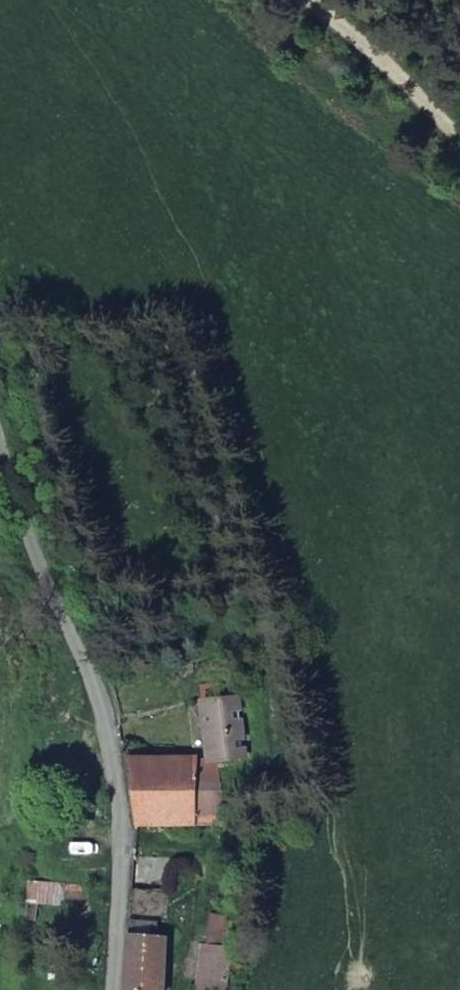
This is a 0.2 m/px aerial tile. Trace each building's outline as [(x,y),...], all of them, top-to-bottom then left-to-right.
[(200,702),(226,699),(224,683),(198,686),(200,702)] [(220,769),(250,764),(241,698),(226,699),(200,702),(203,757),(126,760),(135,831),(224,826),(220,769)] [(130,892),(128,939),(167,941),(169,894),(130,892)] [(126,989),(164,989),(167,941),(128,939),(126,989)] [(232,947),(200,944),(195,989),(228,989),(232,947)]
